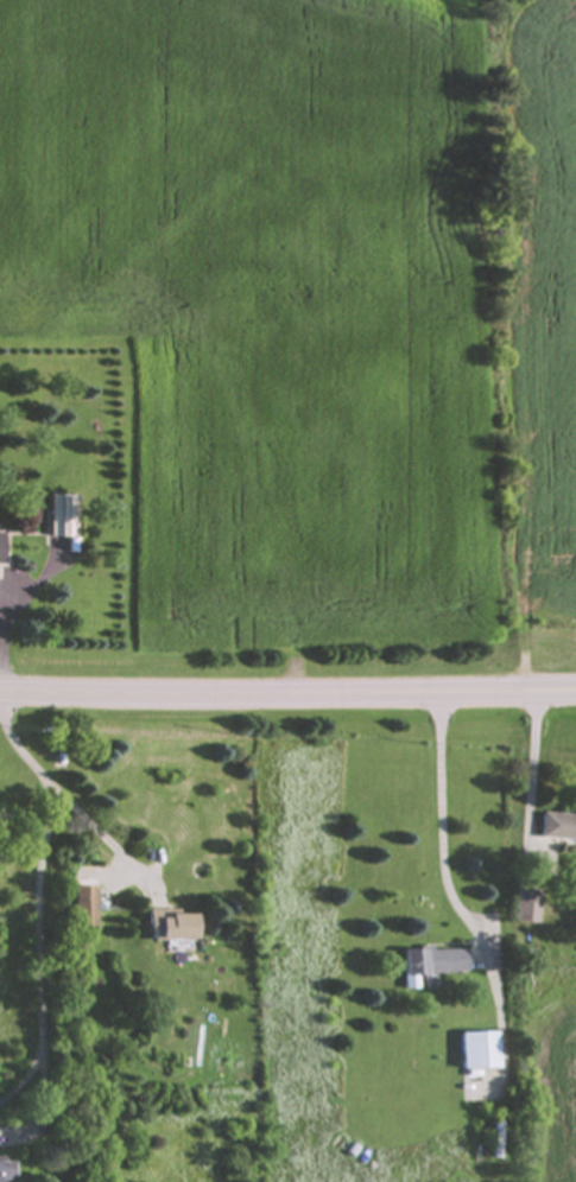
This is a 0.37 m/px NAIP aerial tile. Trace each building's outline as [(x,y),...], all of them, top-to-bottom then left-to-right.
[(69,539),(69,497),(40,497),(40,539),(69,539)] [(535,814),(534,839),(575,841),(575,816),(535,814)] [(90,888),(67,888),(67,928),(90,928),(90,888)] [(534,892),(511,891),(510,924),(533,925),(534,892)] [(139,941),(185,941),(185,913),(139,913),(139,941)] [(392,950),(393,975),(460,973),(459,948),(392,950)] [(452,1069),(492,1069),(492,1032),(452,1032),(452,1069)] [(497,1161),(497,1123),(485,1123),(485,1161),(497,1161)]
